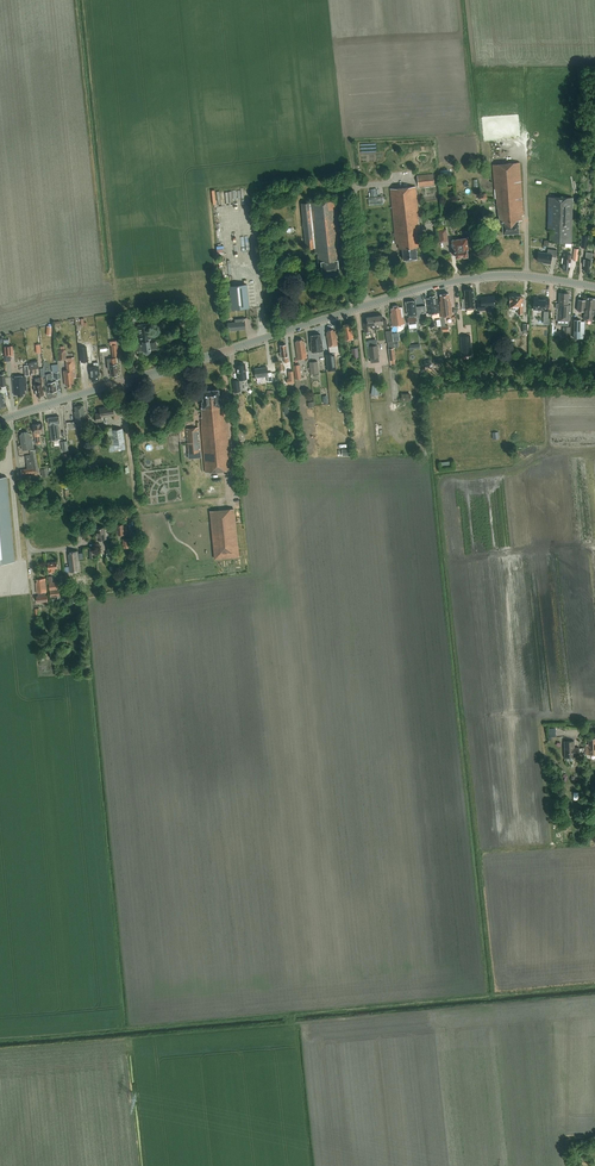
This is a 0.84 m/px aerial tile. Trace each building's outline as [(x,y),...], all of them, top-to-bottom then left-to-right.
[(523,216),(524,216),(520,163),(493,165),(496,203),(497,203),(498,208),(499,208),(499,213),(500,213),(501,223),(503,222),(504,234),(520,233),(519,221),(523,221),(523,216)] [(419,187),(435,185),(433,174),(417,176),(419,187)] [(420,232),(421,232),(417,187),(391,189),(397,245),(399,245),(399,249),(403,249),(405,260),(418,259),(417,248),(420,248),(419,238),(421,238),(420,232)] [(572,243),(573,198),(549,197),(548,232),(550,232),(550,242),(572,243)] [(341,260),(343,254),(337,200),(302,204),(307,250),(316,249),(316,254),(319,253),(320,263),(322,262),(324,275),(340,273),(338,260),(341,260)] [(441,242),(449,241),(447,229),(439,230),(441,242)] [(468,250),(469,250),(468,239),(453,240),(454,248),(455,248),(457,258),(469,257),(468,250)] [(558,251),(556,250),(548,249),(547,254),(539,252),(537,261),(546,262),(546,263),(551,264),(552,257),(556,258),(558,251)] [(592,257),(593,253),(587,252),(586,260),(584,260),(584,265),(585,265),(585,271),(590,271),(592,257)] [(570,270),(572,255),(565,254),(565,259),(562,258),(562,264),(563,264),(563,270),(570,270)] [(248,284),(230,285),(231,296),(232,307),(232,309),(250,307),(248,284)] [(474,289),(465,290),(466,294),(465,295),(465,299),(463,299),(463,308),(475,307),(474,289)] [(565,292),(564,293),(559,293),(559,304),(556,304),(556,309),(557,309),(557,320),(570,320),(571,304),(568,304),(569,303),(569,302),(569,301),(569,299),(569,293),(568,293),(567,292),(565,292)] [(440,300),(442,316),(440,316),(440,318),(441,324),(445,323),(444,315),(452,315),(451,300),(450,300),(449,293),(441,294),(441,300),(440,300)] [(429,314),(439,313),(437,297),(436,297),(436,295),(430,296),(431,298),(427,298),(429,314)] [(485,306),(496,305),(495,296),(482,297),(482,302),(477,302),(478,310),(485,309),(485,306)] [(523,313),(523,296),(518,296),(511,296),(511,297),(511,298),(511,299),(511,300),(511,309),(518,309),(518,313),(523,313)] [(549,307),(550,298),(543,298),(543,299),(539,299),(539,296),(534,296),(534,308),(545,309),(545,307),(549,307)] [(587,297),(586,300),(579,299),(578,310),(585,311),(584,319),(594,320),(594,298),(587,297)] [(417,317),(416,313),(417,313),(415,301),(407,302),(408,314),(409,314),(409,318),(416,317),(417,317)] [(403,317),(404,317),(403,307),(399,307),(399,305),(393,306),(394,308),(392,308),(392,313),(391,313),(392,325),(403,324),(403,317)] [(188,307),(178,308),(179,316),(189,316),(188,307)] [(137,321),(150,319),(149,312),(136,314),(137,321)] [(426,312),(420,313),(421,325),(428,324),(426,312)] [(375,316),(376,329),(380,328),(379,324),(383,323),(384,328),(387,327),(386,319),(383,319),(383,315),(375,316)] [(466,315),(458,316),(459,325),(468,324),(466,315)] [(373,329),(376,329),(375,316),(367,317),(368,322),(364,322),(365,330),(368,330),(368,325),(372,325),(373,329)] [(246,329),(245,321),(244,321),(244,319),(245,319),(245,318),(235,319),(235,320),(235,322),(228,323),(228,331),(229,331),(236,330),(236,331),(237,331),(236,330),(245,329),(246,329)] [(575,319),(574,338),(580,338),(584,338),(585,328),(585,321),(581,321),(581,320),(575,319)] [(345,340),(354,338),(353,329),(352,330),(351,323),(344,324),(345,331),(344,331),(345,340)] [(152,349),(158,349),(157,339),(153,340),(151,324),(138,325),(140,342),(137,342),(138,351),(144,350),(147,353),(150,353),(152,349)] [(571,327),(563,326),(562,337),(570,338),(571,327)] [(329,346),(338,344),(335,330),(334,330),(333,328),(328,329),(328,331),(327,331),(329,346)] [(312,352),(324,351),(322,340),(321,334),(311,335),(312,342),(311,342),(312,352)] [(470,336),(461,336),(463,355),(472,355),(470,336)] [(308,358),(307,351),(305,340),(303,341),(303,339),(297,339),(298,341),(296,341),(299,359),(308,358)] [(282,351),(281,352),(282,357),(285,357),(286,362),(289,362),(286,344),(281,345),(282,351)] [(378,344),(370,345),(371,354),(379,353),(378,344)] [(5,355),(14,355),(13,346),(5,346),(5,355)] [(88,361),(86,346),(80,347),(81,362),(88,361)] [(60,360),(67,359),(66,349),(58,350),(60,360)] [(337,369),(335,352),(326,354),(328,370),(337,369)] [(72,361),(66,362),(67,371),(65,371),(66,386),(68,386),(68,387),(74,387),(74,385),(75,385),(75,378),(77,378),(75,357),(71,358),(72,361)] [(110,362),(107,362),(108,369),(110,369),(111,376),(119,375),(118,363),(117,364),(116,358),(109,358),(110,362)] [(38,360),(29,362),(30,370),(39,368),(38,360)] [(319,373),(318,361),(310,362),(311,374),(319,373)] [(99,376),(100,375),(99,363),(94,363),(94,367),(90,368),(91,377),(92,377),(93,382),(99,381),(99,376)] [(246,364),(238,365),(240,379),(247,378),(247,377),(250,377),(249,371),(247,370),(246,370),(246,364)] [(260,368),(255,368),(256,377),(256,380),(268,379),(268,382),(273,381),(272,372),(268,372),(268,367),(267,365),(260,366),(260,368)] [(0,375),(1,387),(2,387),(3,389),(1,390),(3,393),(8,392),(7,386),(5,374),(0,375)] [(50,393),(57,392),(56,387),(57,387),(56,382),(54,383),(52,374),(47,375),(50,393)] [(26,390),(27,390),(26,376),(13,377),(15,395),(18,395),(18,396),(24,396),(24,394),(26,394),(26,390)] [(37,397),(45,396),(41,378),(36,379),(37,385),(35,386),(37,397)] [(203,417),(200,417),(205,472),(231,470),(226,410),(225,410),(222,406),(221,399),(220,399),(219,389),(203,391),(204,401),(202,401),(203,407),(202,408),(203,417)] [(76,422),(86,420),(85,412),(84,405),(75,406),(76,411),(74,411),(76,422)] [(101,417),(114,415),(113,406),(100,408),(100,413),(95,414),(96,422),(102,421),(101,417)] [(59,423),(60,423),(59,416),(48,417),(49,424),(51,440),(61,439),(59,423)] [(76,429),(75,422),(68,423),(69,430),(76,429)] [(43,423),(33,424),(36,444),(41,443),(39,432),(44,431),(43,423)] [(198,437),(200,437),(199,427),(186,428),(188,453),(201,452),(200,441),(199,442),(198,437)] [(109,445),(114,445),(125,443),(122,428),(112,430),(112,428),(106,428),(109,445)] [(23,450),(34,448),(32,438),(31,438),(30,433),(28,434),(28,431),(22,432),(22,434),(20,435),(23,450)] [(26,456),(27,469),(21,469),(21,475),(40,472),(37,450),(31,450),(31,455),(26,456)] [(441,468),(452,466),(451,460),(440,461),(441,468)] [(15,561),(7,477),(0,477),(0,563),(15,561)] [(235,508),(209,511),(214,559),(240,557),(235,508)] [(124,523),(117,524),(118,534),(127,533),(127,526),(125,526),(124,523)] [(96,528),(96,530),(95,531),(95,533),(97,533),(97,540),(107,539),(105,527),(96,528)] [(71,572),(80,571),(77,551),(70,552),(70,554),(69,554),(71,572)] [(55,568),(58,568),(57,561),(48,563),(48,569),(49,569),(49,572),(55,572),(55,568)] [(53,582),(52,576),(48,577),(51,597),(58,596),(58,601),(61,600),(58,581),(53,582)] [(46,578),(38,579),(38,582),(37,582),(38,593),(39,593),(39,596),(37,596),(38,602),(49,601),(48,595),(46,595),(46,592),(47,591),(46,578)] [(68,597),(76,597),(75,588),(68,589),(68,597)] [(588,738),(588,745),(586,745),(586,755),(594,755),(594,738),(588,738)] [(579,755),(579,748),(574,748),(574,741),(565,741),(565,757),(574,756),(574,755),(579,755)]
